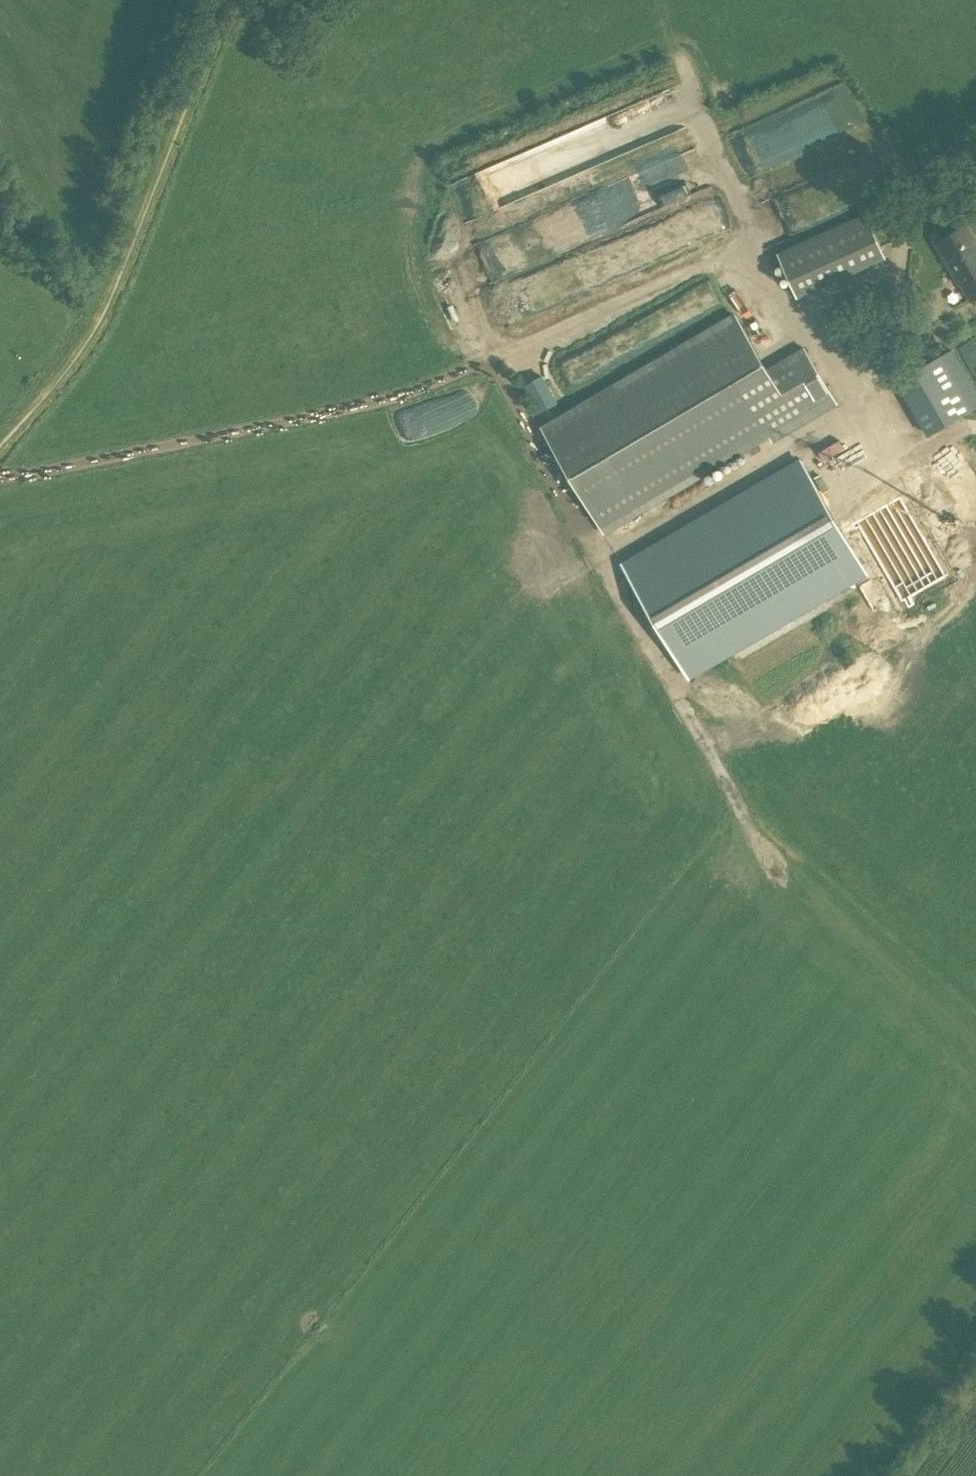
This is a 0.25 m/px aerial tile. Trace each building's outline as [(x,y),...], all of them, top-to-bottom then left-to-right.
[(759,175),(866,130),(849,88),(742,133),(759,175)] [(866,212),(779,252),(798,296),(886,256),(866,212)] [(966,224),(935,243),(957,279),(958,278),(971,300),(975,297),(975,241),(966,224)] [(932,313),(936,322),(957,311),(952,303),(932,313)] [(769,367),(735,311),(541,426),(605,535),(770,437),(774,443),(839,404),(804,346),(769,367)] [(929,437),(974,409),(942,354),(897,381),(929,437)] [(975,451),(854,520),(900,600),(975,557),(975,452),(975,451)] [(801,457),(622,562),(690,679),(869,575),(801,457)] [(874,612),(894,600),(878,574),(858,585),(874,612)]
